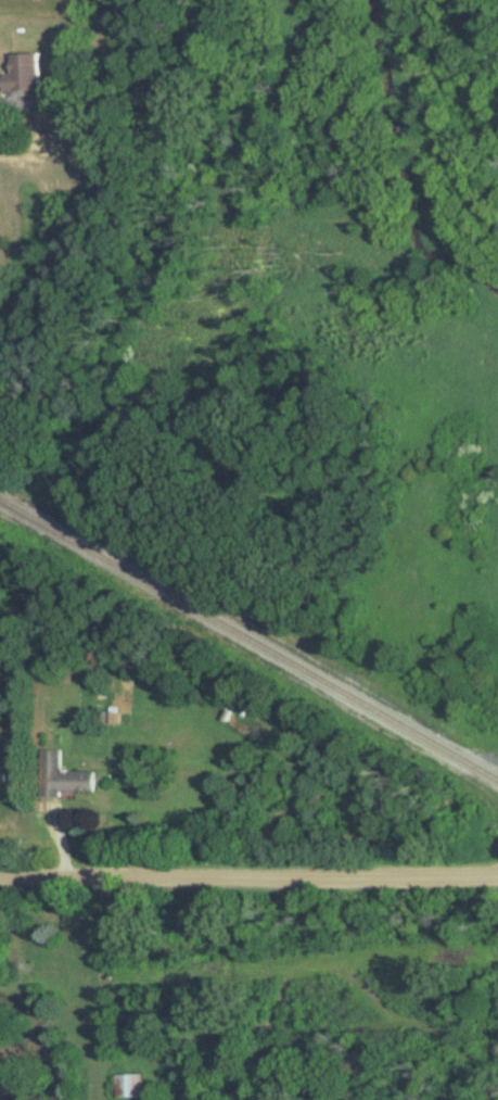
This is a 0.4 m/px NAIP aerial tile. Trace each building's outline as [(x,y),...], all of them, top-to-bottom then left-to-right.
[(1,91),(39,91),(39,54),(10,54),(10,76),(1,76),(1,91)] [(40,750),(40,795),(93,795),(93,772),(61,772),(61,750),(40,750)] [(142,1075),(117,1075),(117,1098),(142,1098),(142,1075)]
